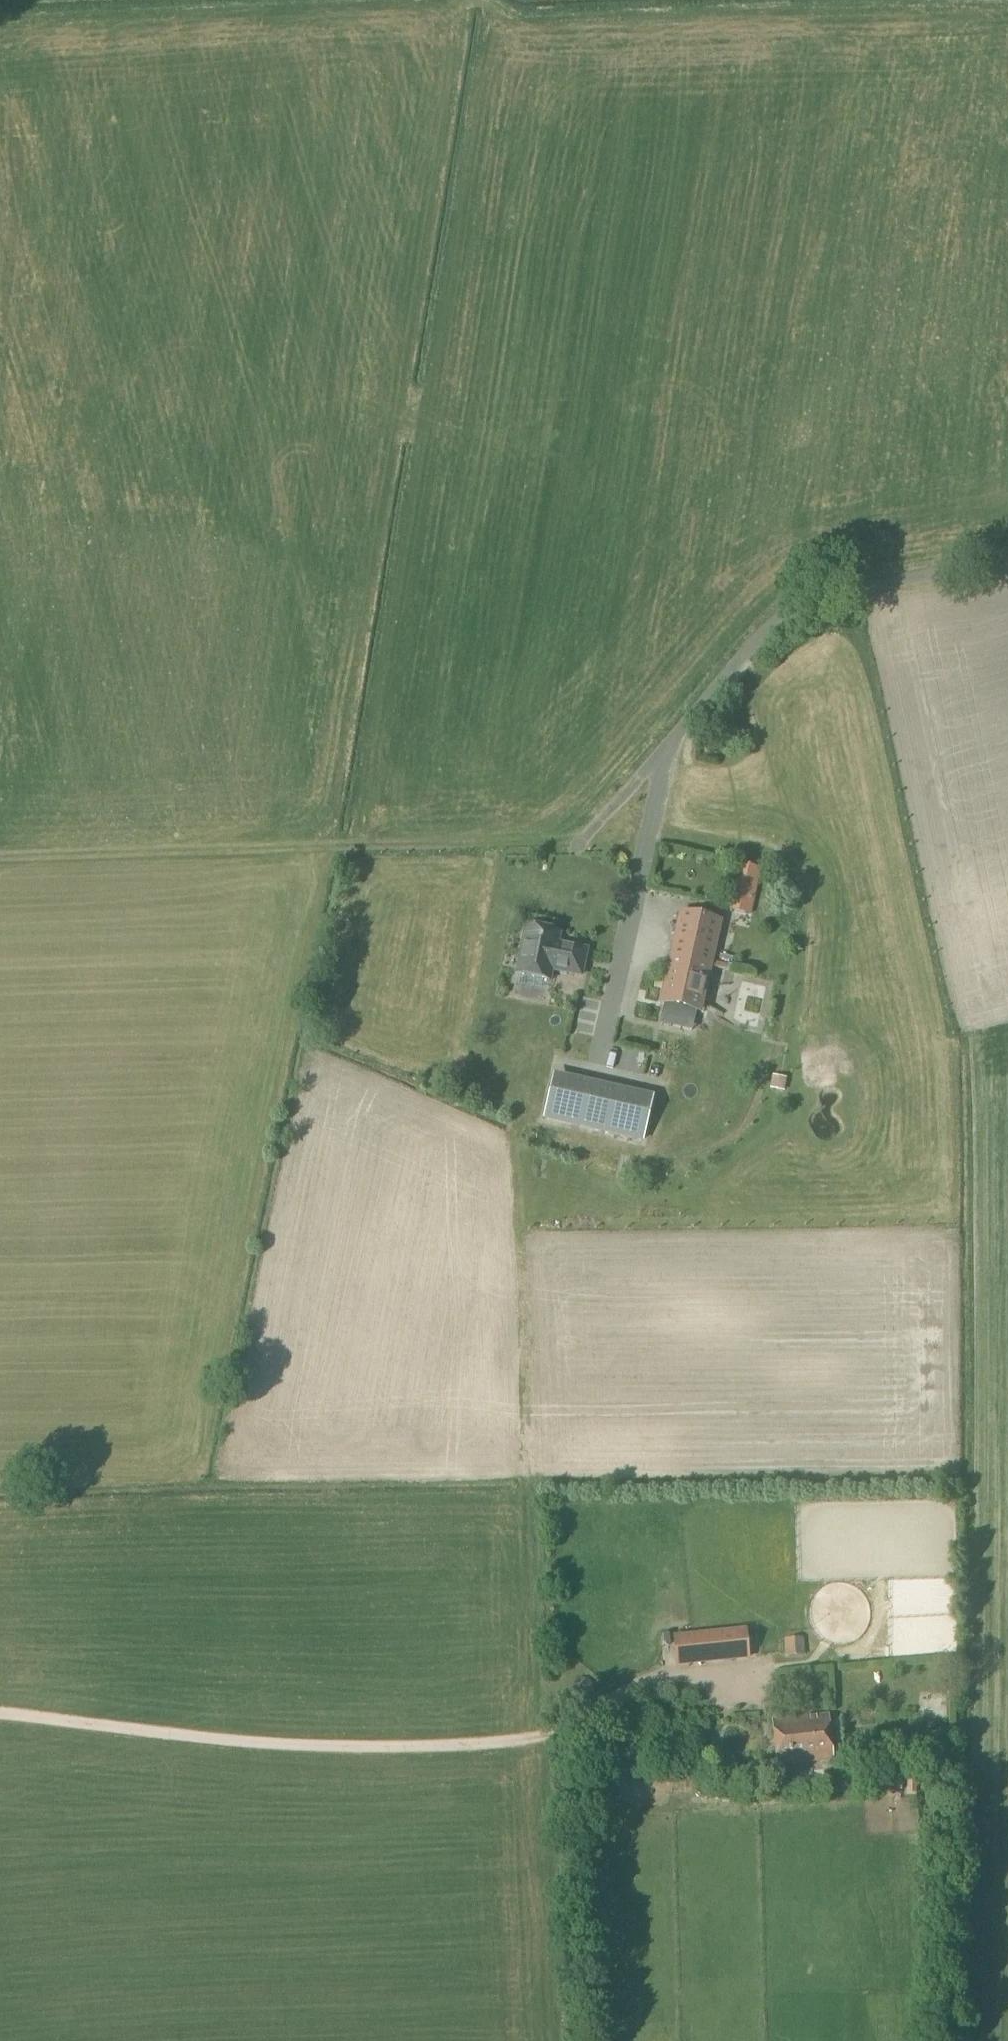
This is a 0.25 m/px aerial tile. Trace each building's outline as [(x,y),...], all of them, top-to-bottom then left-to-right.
[(742,864),(737,886),(756,890),(760,868),(742,864)] [(689,950),(686,962),(710,967),(720,922),(681,913),(673,947),(689,950)] [(557,944),(559,934),(527,927),(517,974),(550,981),(552,970),(581,976),(586,950),(557,944)] [(700,1012),(710,967),(686,962),(684,975),(668,971),(660,1004),(700,1012)] [(545,1119),(643,1142),(653,1097),(555,1075),(545,1119)] [(772,1077),(770,1088),(783,1091),(785,1079),(772,1077)] [(784,1640),(785,1658),(806,1656),(804,1637),(801,1637),(800,1626),(787,1627),(788,1639),(784,1640)] [(674,1636),(677,1665),(746,1658),(743,1629),(674,1636)] [(773,1721),(777,1765),(833,1760),(828,1716),(773,1721)] [(902,1791),(902,1779),(868,1779),(868,1792),(902,1791)]
